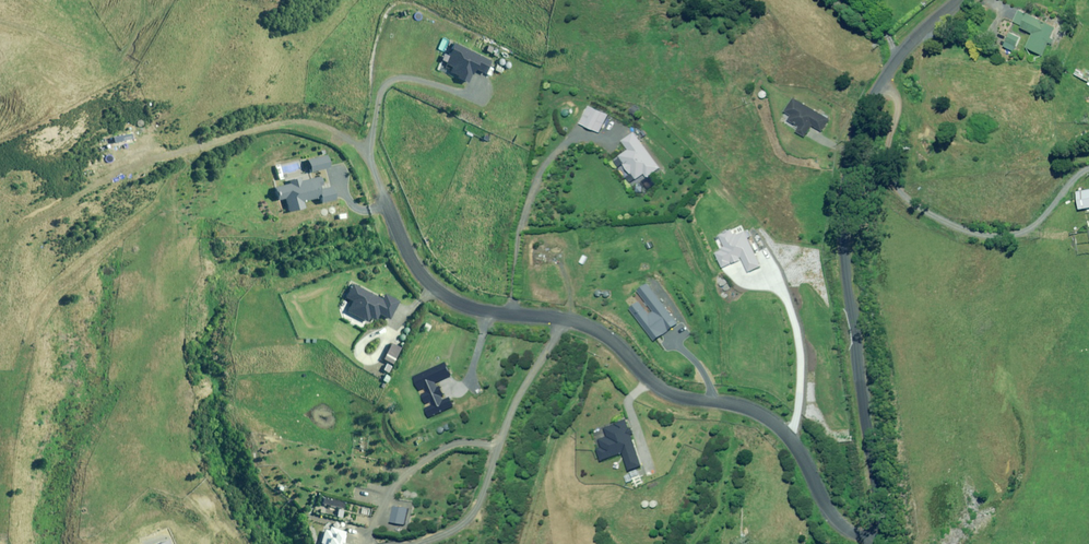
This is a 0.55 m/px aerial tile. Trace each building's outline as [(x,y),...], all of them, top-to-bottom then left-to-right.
[(1029,13),(1028,15),(1019,10),(1013,22),(1034,33),(1027,47),(1042,55),(1049,43),(1051,44),(1054,39),(1051,38),(1057,27),(1029,13)] [(448,72),(467,81),(474,68),(484,73),(490,61),(453,43),(444,62),(451,66),(448,72)] [(1078,68),(1075,74),(1088,82),(1088,70),(1086,68),(1084,71),(1078,68)] [(823,131),(830,119),(794,98),(786,111),(792,115),(789,119),(801,126),(798,131),(807,136),(813,125),(823,131)] [(581,123),(600,131),(607,114),(588,106),(581,123)] [(647,177),(659,167),(633,132),(622,140),(628,149),(619,156),(637,179),(644,173),(647,177)] [(329,168),(326,155),(307,159),(310,172),(329,168)] [(334,200),(331,186),(319,189),(318,186),(321,185),(319,176),(300,181),(299,177),(288,180),(288,183),(274,187),(277,200),(284,198),(287,212),(303,208),(301,201),(318,197),(320,203),(334,200)] [(1088,207),(1088,190),(1076,192),(1079,209),(1088,207)] [(735,235),(734,234),(733,229),(716,237),(717,240),(720,238),(725,248),(717,252),(724,267),(743,258),(749,272),(761,266),(744,231),(738,234),(735,235)] [(655,340),(678,323),(648,283),(638,290),(654,311),(650,314),(640,301),(631,308),(655,340)] [(350,300),(345,311),(366,321),(368,317),(374,320),(377,314),(388,319),(397,301),(383,294),(380,299),(349,284),(344,296),(350,300)] [(388,360),(388,358),(393,360),(399,347),(390,343),(383,357),(388,360)] [(428,407),(426,408),(431,417),(445,411),(455,406),(452,399),(451,397),(444,399),(442,395),(445,394),(441,386),(439,387),(437,382),(452,375),(446,362),(415,376),(422,389),(426,388),(427,392),(423,394),(427,403),(432,401),(433,405),(428,407)] [(630,471),(643,466),(632,434),(634,434),(632,427),(629,428),(626,419),(615,423),(615,424),(605,428),(608,436),(600,439),(603,447),(598,449),(602,460),(623,452),(630,471)] [(394,506),(391,522),(406,524),(408,508),(394,506)] [(329,527),(328,531),(324,530),(320,543),(322,543),(341,543),(344,532),(329,527)]
